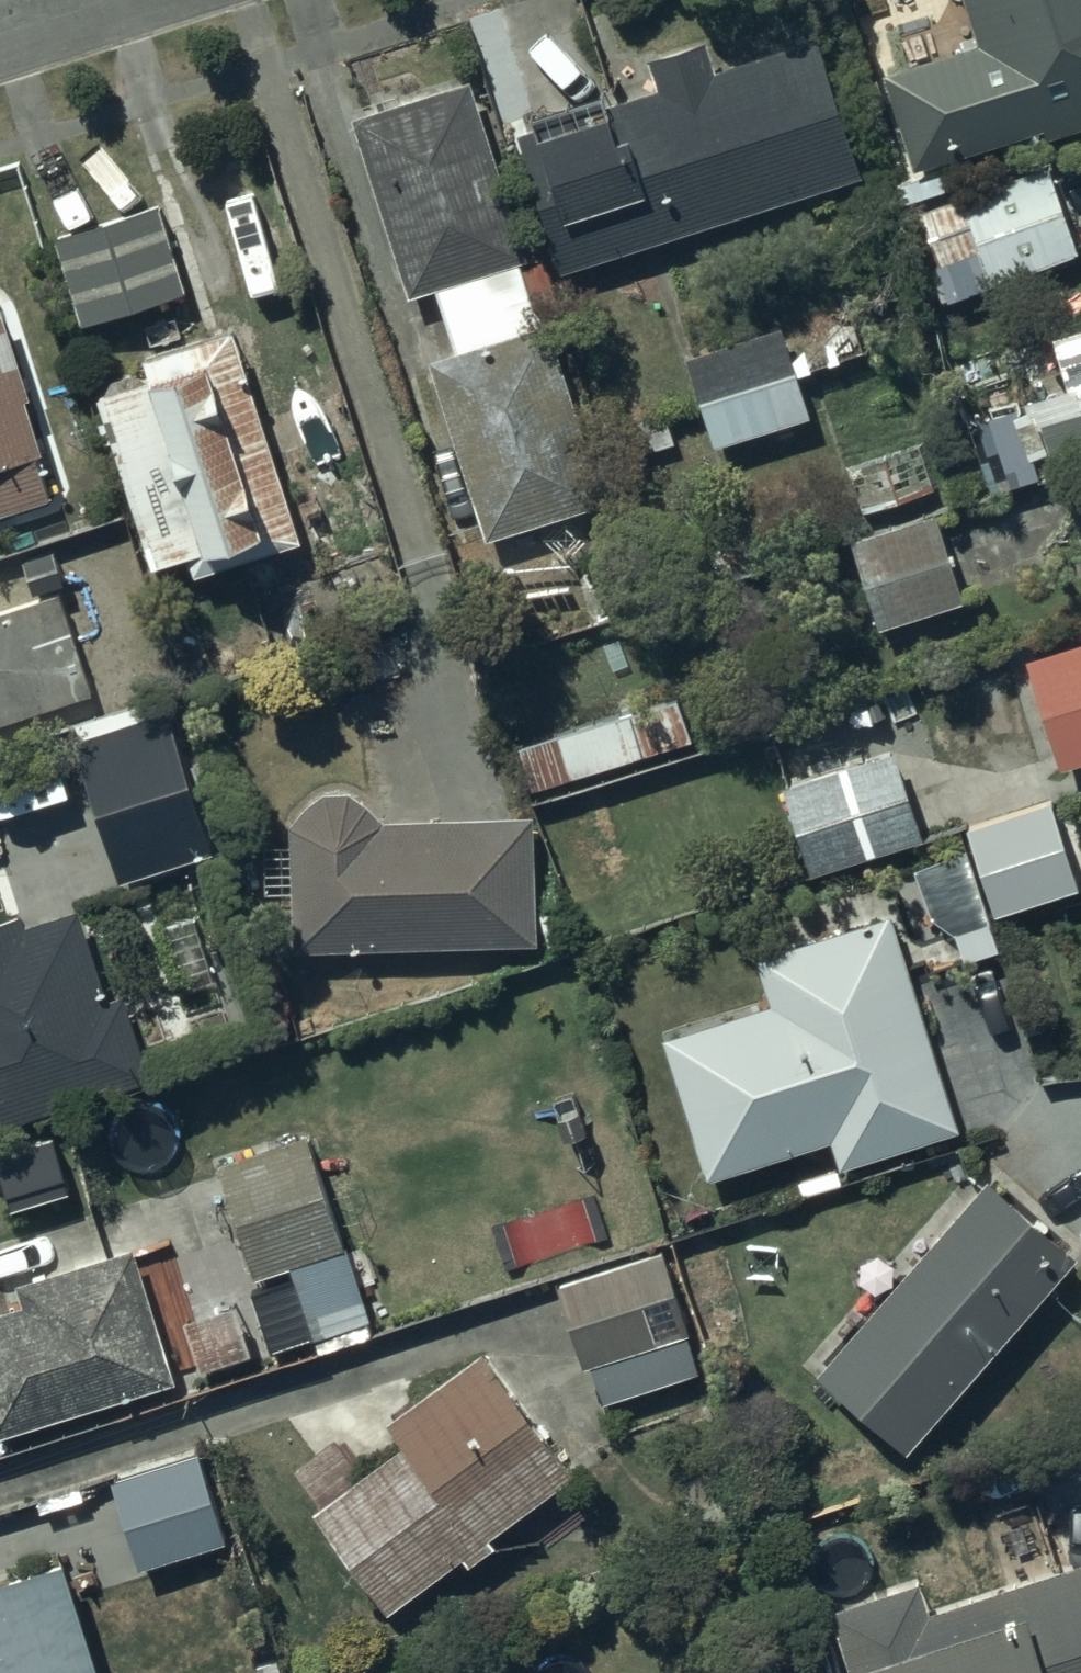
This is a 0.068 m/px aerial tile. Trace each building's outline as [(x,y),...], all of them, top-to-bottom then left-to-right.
[(968,41),(913,59),(874,71),(905,169),(1038,128),(1041,138),(1080,125),(1080,0),(955,0),(968,41)] [(639,59),(649,90),(510,136),(555,274),(856,175),(811,37),(712,70),(701,38),(639,59)] [(430,291),(449,352),(423,360),(480,543),(600,505),(543,323),(536,325),(517,264),(523,262),(467,81),(347,119),(403,300),(430,291)] [(1045,167),(913,212),(933,268),(973,253),(984,286),(1075,254),(1045,167)] [(157,204),(47,236),(73,324),(183,292),(157,204)] [(44,498),(30,455),(34,454),(16,397),(23,395),(0,323),(0,512),(44,498)] [(1044,335),(1054,369),(1023,378),(1031,404),(1026,406),(1040,453),(1080,441),(1080,324),(1044,335)] [(779,327),(681,358),(709,449),(807,418),(779,327)] [(295,543),(226,329),(131,360),(138,381),(87,397),(143,566),(180,554),(188,579),(295,543)] [(662,413),(597,434),(608,466),(673,445),(662,413)] [(928,439),(844,465),(858,510),(933,487),(928,473),(937,470),(928,439)] [(929,509),(843,537),(872,627),(958,599),(929,509)] [(87,693),(54,592),(0,610),(0,722),(87,693)] [(1014,654),(1047,763),(1080,753),(1080,634),(1014,654)] [(536,787),(686,735),(672,695),(522,747),(536,787)] [(167,709),(61,741),(106,888),(212,855),(167,709)] [(774,781),(775,784),(803,871),(918,835),(889,745),(774,781)] [(282,819),(283,854),(274,855),(274,890),(283,890),(285,948),(530,944),(527,814),(375,817),(374,814),(372,812),(370,809),(369,807),(366,805),(364,803),(362,801),(359,799),(357,798),(354,796),(351,795),(348,794),(346,793),(343,793),(340,792),(337,792),(334,791),(331,792),(328,792),(325,792),(322,793),(319,794),(316,795),(313,796),(310,797),(308,799),(305,800),(303,802),(301,804),(298,806),(296,809),(295,811),(293,813),(291,816),(290,819),(282,819)] [(1049,796),(958,825),(986,913),(1077,885),(1049,796)] [(145,1075),(117,990),(101,995),(73,909),(21,926),(17,914),(0,920),(0,1122),(145,1075)] [(763,1001),(656,1035),(700,1178),(825,1138),(834,1167),(954,1129),(885,910),(748,953),(763,1001)] [(367,1318),(303,1130),(208,1162),(247,1277),(280,1266),(304,1339),(367,1318)] [(897,1449),(1072,1248),(984,1172),(810,1374),(897,1449)] [(149,1320),(126,1243),(9,1279),(15,1300),(0,1304),(0,1430),(167,1378),(159,1351),(180,1344),(171,1313),(149,1320)] [(658,1247),(547,1281),(574,1366),(685,1332),(658,1247)] [(302,1483),(315,1501),(305,1509),(380,1609),(452,1554),(459,1563),(486,1542),(479,1533),(565,1468),(474,1348),(376,1423),(392,1443),(363,1465),(349,1447),(302,1483)] [(196,1449),(102,1478),(118,1532),(213,1503),(196,1449)] [(0,1569),(0,1672),(97,1672),(57,1551),(0,1569)] [(926,1608),(916,1577),(820,1608),(842,1672),(1080,1672),(1080,1558),(926,1608)]
